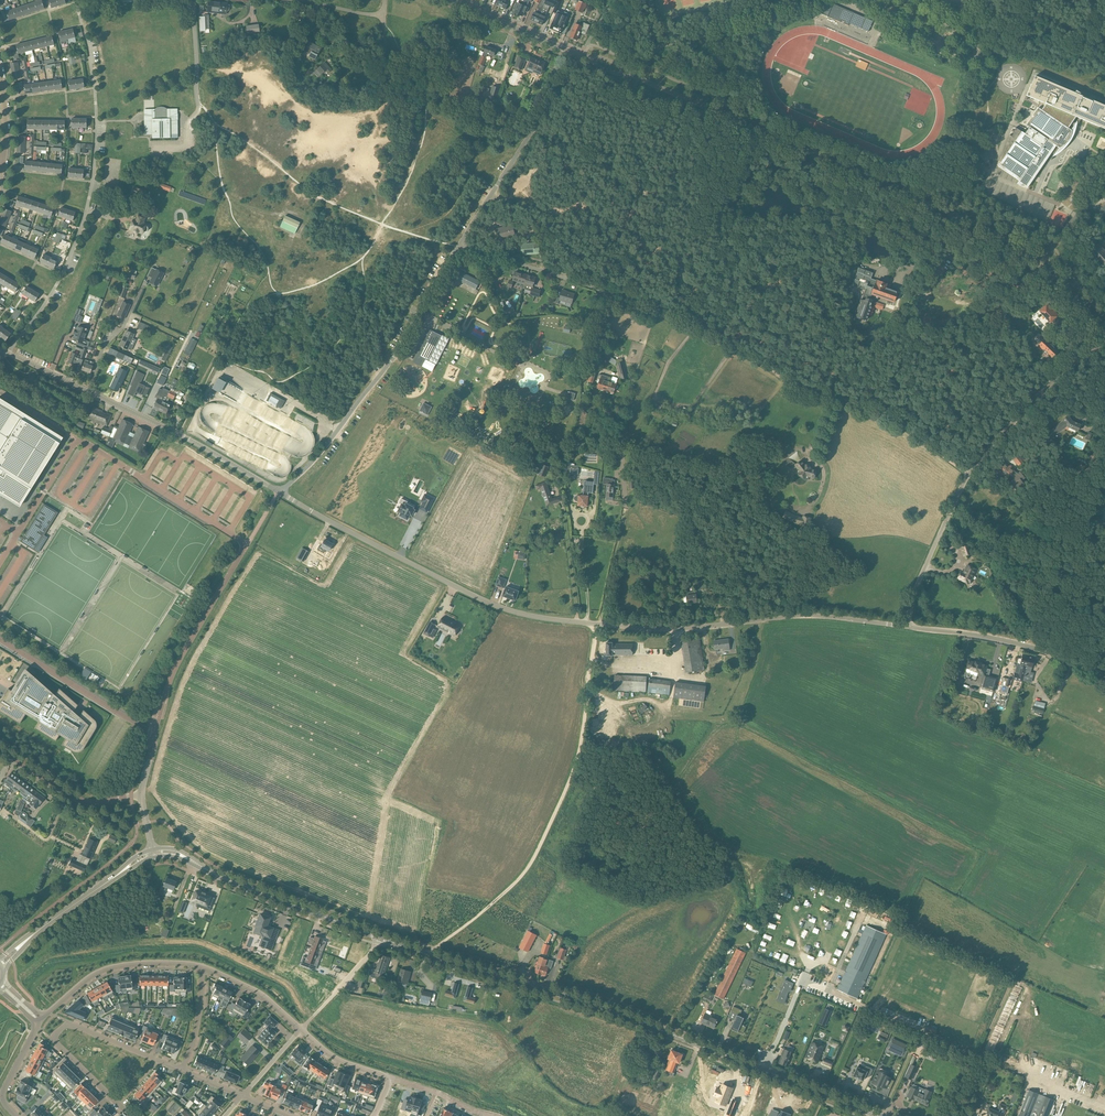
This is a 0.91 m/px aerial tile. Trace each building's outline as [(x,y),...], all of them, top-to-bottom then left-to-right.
[(34,3),(37,11),(44,8),(41,0),(34,3)] [(56,0),(52,0),(48,1),(51,8),(58,6),(56,0)] [(500,7),(506,9),(509,1),(509,0),(503,0),(500,7)] [(514,8),(516,9),(515,13),(518,14),(525,0),(519,0),(517,3),(514,8)] [(518,14),(522,16),(524,12),(525,12),(525,11),(527,12),(529,7),(527,7),(529,1),(531,2),(532,0),(525,0),(518,14)] [(536,22),(543,7),(544,5),(546,0),(535,0),(534,2),(539,4),(537,8),(538,8),(537,13),(534,12),(531,20),(536,22)] [(563,12),(567,4),(563,2),(563,0),(558,0),(558,1),(556,6),(555,8),(563,12)] [(587,4),(579,0),(575,10),(583,13),(587,4)] [(868,32),(873,20),(825,1),(820,13),(827,16),(825,22),(835,26),(838,19),(868,32)] [(223,5),(224,3),(209,2),(208,11),(215,11),(214,13),(223,14),(223,12),(226,12),(229,10),(229,5),(228,5),(223,5)] [(34,3),(27,5),(30,13),(37,11),(34,3)] [(27,5),(20,8),(23,16),(30,13),(27,5)] [(543,7),(536,22),(542,25),(545,17),(549,9),(543,7)] [(20,8),(13,10),(16,18),(23,16),(20,8)] [(8,20),(16,18),(13,10),(6,12),(8,20)] [(558,11),(550,28),(553,29),(552,29),(556,31),(563,13),(558,11)] [(563,13),(556,31),(559,32),(562,33),(565,26),(564,25),(569,13),(564,11),(563,13)] [(209,15),(204,15),(204,17),(203,17),(200,17),(201,31),(205,30),(205,29),(209,29),(209,15)] [(260,34),(259,24),(246,26),(247,35),(260,34)] [(576,24),(570,37),(577,40),(580,32),(585,35),(588,29),(587,29),(587,30),(582,27),(583,27),(576,24)] [(73,29),(65,31),(67,39),(75,37),(73,29)] [(67,39),(65,31),(58,33),(61,45),(65,44),(65,42),(67,41),(67,39)] [(47,47),(54,45),(52,37),(45,38),(47,47)] [(45,38),(37,40),(39,49),(40,51),(43,50),(43,51),(48,50),(47,47),(45,38)] [(32,50),(39,49),(37,40),(30,42),(32,50)] [(25,52),(32,50),(30,42),(23,44),(25,52)] [(319,47),(309,42),(305,49),(304,51),(310,54),(308,56),(311,58),(314,60),(317,55),(321,48),(319,47)] [(25,52),(23,44),(15,46),(17,52),(13,53),(14,59),(17,59),(19,58),(18,54),(25,52)] [(496,50),(487,46),(484,52),(482,56),(478,64),(481,65),(480,69),(483,70),(485,66),(483,66),(486,58),(487,53),(494,56),(496,50)] [(27,67),(35,66),(34,57),(30,58),(31,63),(30,63),(30,62),(26,63),(27,67)] [(526,60),(519,57),(515,67),(522,70),(526,60)] [(539,60),(531,57),(527,67),(534,70),(533,72),(540,75),(546,62),(541,60),(540,62),(538,61),(539,60)] [(12,72),(28,69),(27,67),(26,63),(26,58),(21,59),(22,66),(18,66),(18,62),(10,64),(12,72)] [(865,70),(868,63),(858,59),(855,66),(865,70)] [(332,70),(324,62),(313,72),(313,71),(310,74),(312,76),(314,74),(318,77),(325,71),(328,73),(332,70)] [(28,69),(12,72),(13,80),(14,80),(21,79),(20,75),(24,74),(25,80),(30,79),(28,69)] [(1035,76),(1027,96),(1046,104),(1041,110),(1038,107),(1026,125),(1029,128),(1025,134),(1016,127),(1012,136),(1010,135),(999,161),(1001,162),(998,166),(1019,180),(1016,184),(1027,188),(1051,152),(1054,154),(1059,148),(1063,146),(1067,143),(1069,139),(1071,135),(1071,130),(1076,123),(1073,121),(1076,117),(1104,129),(1104,106),(1080,95),(1081,93),(1076,90),(1075,93),(1035,76)] [(57,78),(53,79),(53,81),(55,90),(62,89),(61,80),(57,81),(57,78)] [(83,79),(76,80),(77,89),(84,88),(83,79)] [(69,90),(77,89),(76,80),(68,81),(69,90)] [(55,90),(53,81),(46,82),(47,91),(55,90)] [(46,82),(39,83),(40,92),(47,91),(46,82)] [(39,83),(31,84),(33,93),(40,92),(39,83)] [(25,94),(33,93),(31,84),(24,85),(25,94)] [(482,90),(484,91),(482,98),(496,103),(500,89),(493,86),(491,93),(489,92),(490,89),(483,87),(482,90)] [(144,133),(145,133),(152,133),(152,137),(177,137),(177,119),(175,119),(175,116),(175,113),(177,113),(177,109),(167,109),(165,107),(164,107),(162,106),(160,106),(158,106),(157,107),(155,107),(154,109),(144,109),(144,113),(146,113),(146,115),(146,116),(144,116),(144,133)] [(34,130),(35,121),(27,121),(27,126),(22,126),(22,132),(25,133),(27,133),(27,130),(34,130)] [(34,145),(34,140),(35,135),(30,134),(30,141),(26,141),(26,137),(19,136),(18,136),(18,144),(34,145)] [(34,147),(34,145),(18,144),(17,153),(18,153),(25,153),(25,149),(29,149),(29,156),(33,156),(34,152),(34,150),(34,147)] [(24,169),(32,170),(33,162),(25,161),(24,169)] [(39,171),(40,163),(33,162),(32,170),(39,171)] [(46,172),(47,164),(40,163),(39,171),(46,172)] [(54,173),(55,164),(47,164),(46,172),(54,173)] [(62,165),(55,164),(54,173),(61,174),(62,165)] [(68,177),(75,178),(76,169),(76,167),(72,167),(71,169),(69,168),(68,177)] [(84,170),(76,169),(75,178),(83,179),(84,170)] [(145,191),(134,187),(131,194),(143,198),(145,191)] [(15,205),(23,207),(25,199),(18,196),(15,205)] [(25,199),(23,207),(26,208),(25,212),(29,213),(30,209),(32,201),(25,199)] [(37,212),(39,203),(32,201),(30,209),(29,213),(32,214),(33,211),(37,212)] [(37,212),(44,214),(46,206),(39,203),(37,212)] [(46,206),(44,214),(43,218),(46,219),(47,215),(51,216),(54,208),(46,206)] [(66,219),(68,211),(61,208),(58,217),(66,219)] [(4,209),(1,217),(16,222),(20,212),(16,211),(14,217),(10,215),(11,212),(5,209),(4,209)] [(75,213),(68,211),(66,219),(73,221),(75,213)] [(133,220),(130,229),(134,231),(134,232),(135,233),(136,233),(137,233),(138,232),(142,234),(143,232),(144,232),(145,232),(146,232),(147,231),(148,230),(148,228),(147,227),(146,226),(145,226),(146,224),(143,223),(145,219),(138,216),(136,221),(133,220)] [(300,223),(285,216),(280,227),(295,234),(300,223)] [(15,226),(16,223),(16,222),(1,217),(0,220),(0,225),(5,227),(7,223),(11,225),(9,231),(13,232),(15,226)] [(511,225),(497,229),(499,239),(508,236),(508,239),(515,237),(511,225)] [(43,233),(39,232),(37,235),(35,241),(36,241),(38,237),(39,238),(40,236),(42,237),(43,233)] [(11,238),(4,235),(0,243),(7,246),(11,238)] [(11,238),(7,246),(14,249),(18,241),(11,238)] [(14,249),(21,252),(25,244),(18,241),(14,249)] [(540,253),(539,243),(523,244),(523,246),(521,246),(522,253),(524,254),(540,253)] [(1098,243),(1091,250),(1104,266),(1104,251),(1098,243)] [(25,244),(21,252),(28,255),(31,247),(25,244)] [(32,245),(31,247),(28,255),(35,258),(39,248),(32,245)] [(43,255),(40,263),(47,266),(50,258),(44,255),(43,255)] [(57,261),(50,258),(47,266),(54,269),(57,261)] [(866,268),(859,266),(852,286),(865,290),(862,300),(861,299),(855,317),(862,319),(866,321),(866,319),(867,320),(873,301),(870,299),(871,296),(878,299),(879,296),(894,302),(898,291),(887,288),(888,284),(871,278),(873,272),(865,269),(866,268)] [(156,270),(152,267),(148,275),(152,277),(152,278),(150,282),(157,286),(164,273),(162,272),(162,271),(160,269),(158,270),(157,269),(156,270)] [(137,271),(131,269),(130,272),(128,271),(126,276),(134,279),(137,271)] [(476,290),(480,281),(460,271),(456,279),(476,290)] [(515,271),(513,279),(525,283),(524,284),(525,284),(528,274),(515,271)] [(528,274),(525,284),(523,289),(531,291),(530,295),(539,298),(541,290),(532,288),(532,286),(536,277),(528,274)] [(8,288),(13,281),(6,277),(2,285),(1,286),(4,288),(5,286),(8,288)] [(19,285),(13,281),(8,288),(15,292),(19,285)] [(127,288),(122,286),(119,297),(123,298),(127,288)] [(28,298),(33,291),(26,287),(22,294),(28,298)] [(557,297),(555,303),(559,304),(560,300),(572,303),(575,294),(566,292),(566,291),(562,290),(560,298),(557,297)] [(39,295),(33,291),(28,298),(35,302),(39,295)] [(505,301),(501,303),(505,316),(515,313),(513,308),(508,310),(505,301)] [(130,305),(123,302),(117,315),(124,319),(130,305)] [(1046,318),(1052,312),(1046,305),(1040,311),(1046,318)] [(72,320),(80,323),(83,317),(75,314),(72,320)] [(140,322),(137,328),(143,330),(145,332),(148,326),(140,322)] [(87,330),(78,326),(76,330),(75,330),(73,334),(75,335),(73,339),(78,340),(77,345),(85,348),(87,341),(83,340),(87,330)] [(0,336),(0,337),(5,341),(11,334),(4,330),(0,336)] [(429,360),(441,335),(439,334),(430,330),(413,362),(422,367),(426,359),(429,360)] [(127,331),(120,346),(128,349),(131,351),(133,346),(129,344),(132,338),(134,334),(127,331)] [(1050,341),(1046,337),(1038,346),(1042,350),(1043,349),(1052,357),(1058,351),(1054,347),(1055,346),(1052,343),(1051,344),(1049,342),(1050,341)] [(189,338),(184,354),(190,356),(196,340),(189,338)] [(169,346),(161,360),(165,361),(172,347),(169,346)] [(110,348),(108,353),(123,360),(131,364),(133,359),(125,355),(110,348)] [(77,355),(72,353),(68,363),(74,365),(74,364),(80,367),(84,357),(77,355)] [(616,360),(610,357),(608,361),(615,365),(616,363),(617,363),(621,379),(628,378),(622,358),(616,360)] [(82,370),(90,372),(92,366),(93,362),(85,359),(84,363),(82,370)] [(140,360),(138,363),(139,363),(141,364),(158,372),(160,368),(160,369),(161,368),(140,360)] [(195,366),(189,363),(187,367),(194,371),(195,369),(194,369),(195,366)] [(164,367),(161,373),(166,376),(169,369),(164,367)] [(115,379),(111,388),(116,391),(121,380),(122,381),(125,376),(123,375),(125,372),(119,369),(114,379),(115,379)] [(131,386),(128,394),(132,395),(133,391),(135,392),(135,393),(136,392),(141,394),(142,391),(147,393),(149,388),(140,384),(144,375),(137,372),(137,371),(130,385),(131,386)] [(596,373),(590,371),(587,381),(593,383),(596,373)] [(177,383),(181,385),(179,387),(186,391),(189,386),(188,385),(194,374),(191,373),(185,383),(179,380),(177,383)] [(601,376),(597,388),(614,393),(615,388),(616,389),(617,385),(616,385),(617,384),(610,382),(611,377),(600,374),(599,375),(601,376),(601,375),(601,376)] [(163,386),(167,378),(161,375),(157,383),(163,386)] [(223,381),(218,378),(212,389),(217,392),(220,386),(223,381)] [(157,397),(153,408),(158,410),(166,395),(167,396),(168,393),(170,391),(163,388),(162,389),(159,388),(155,396),(157,397)] [(166,395),(158,410),(166,414),(168,410),(169,409),(171,407),(170,405),(171,403),(167,402),(170,397),(173,399),(175,400),(178,394),(183,397),(184,394),(171,388),(171,389),(170,390),(170,391),(168,393),(167,396),(166,395)] [(576,394),(569,391),(567,398),(574,400),(576,394)] [(285,401),(270,393),(266,401),(281,409),(285,401)] [(1,495),(20,507),(31,489),(63,438),(0,398),(0,494),(1,495)] [(431,408),(428,407),(429,405),(424,403),(421,408),(422,409),(421,411),(428,415),(431,408)] [(103,411),(93,406),(88,418),(91,419),(91,421),(99,424),(99,422),(107,426),(112,414),(107,412),(106,414),(103,412),(103,411)] [(1072,421),(1068,416),(1063,420),(1063,421),(1051,430),(1054,435),(1067,426),(1078,431),(1080,425),(1072,421)] [(127,421),(126,421),(122,419),(114,438),(143,452),(145,446),(142,444),(148,432),(138,427),(133,438),(127,435),(132,424),(129,422),(128,422),(128,421),(127,421)] [(112,430),(103,427),(101,433),(109,436),(112,430)] [(596,454),(585,453),(585,462),(596,462),(596,454)] [(1020,458),(1017,453),(1012,457),(1015,461),(1020,458)] [(805,465),(801,461),(796,465),(798,468),(795,473),(807,481),(810,476),(814,477),(816,470),(811,469),(811,468),(805,465)] [(1014,469),(1004,462),(998,471),(1008,478),(1008,477),(1012,480),(1010,482),(1016,488),(1023,483),(1021,480),(1025,477),(1020,472),(1018,473),(1013,470),(1014,469)] [(549,467),(540,463),(536,473),(539,474),(538,474),(545,477),(549,467)] [(567,465),(566,473),(569,473),(575,474),(578,474),(579,469),(578,469),(578,466),(567,465)] [(610,478),(604,478),(603,484),(607,484),(606,496),(613,497),(615,480),(610,480),(610,478)] [(594,481),(588,481),(587,489),(586,489),(585,496),(580,495),(579,495),(579,496),(577,495),(576,496),(575,496),(575,497),(574,498),(574,499),(575,500),(576,501),(577,501),(578,501),(578,505),(587,506),(588,496),(588,492),(593,493),(594,481)] [(548,487),(546,482),(535,485),(537,491),(541,490),(547,506),(562,500),(561,496),(552,499),(548,487)] [(425,500),(420,509),(427,512),(434,499),(425,494),(423,499),(425,500)] [(399,511),(402,513),(400,516),(402,516),(402,517),(402,516),(406,518),(406,519),(408,519),(410,514),(411,515),(412,515),(414,512),(414,511),(415,510),(413,509),(414,508),(413,507),(414,507),(415,505),(414,505),(408,501),(407,503),(405,506),(402,504),(400,509),(399,511)] [(58,513),(44,504),(20,541),(35,550),(58,513)] [(795,515),(787,510),(783,518),(792,523),(800,525),(800,527),(809,529),(811,518),(803,515),(802,517),(795,515)] [(1095,524),(1101,528),(1104,521),(1099,517),(1097,520),(1095,524)] [(306,533),(300,545),(305,548),(312,537),(306,533)] [(332,544),(324,539),(320,546),(319,545),(317,549),(324,553),(326,549),(328,551),(332,544)] [(972,553),(969,545),(961,547),(964,556),(972,553)] [(296,557),(303,561),(309,552),(302,548),(296,557)] [(976,569),(967,565),(964,572),(961,571),(958,578),(969,583),(976,569)] [(704,589),(702,575),(697,575),(698,582),(694,582),(695,588),(699,588),(699,590),(704,589)] [(506,580),(498,577),(495,585),(503,588),(506,580)] [(510,588),(506,586),(503,596),(515,600),(519,591),(515,590),(515,588),(511,587),(510,588)] [(696,595),(695,591),(686,592),(687,595),(686,595),(686,596),(684,596),(684,603),(687,603),(697,602),(696,595)] [(449,633),(455,636),(460,625),(454,622),(454,623),(443,617),(438,626),(449,632),(449,633)] [(431,633),(435,624),(430,622),(426,630),(431,633)] [(728,639),(714,641),(715,649),(723,648),(723,651),(730,650),(728,639)] [(612,643),(612,642),(606,642),(606,656),(612,656),(612,655),(633,655),(633,643),(612,643)] [(1024,676),(1029,656),(1023,655),(1020,664),(1017,663),(1015,673),(1014,679),(1022,681),(1024,676)] [(1036,658),(1029,656),(1024,676),(1029,677),(1032,667),(1033,663),(1035,663),(1036,658)] [(966,672),(964,678),(967,679),(967,678),(965,678),(966,672),(972,674),(973,674),(971,679),(972,679),(976,680),(977,675),(984,677),(981,688),(993,691),(994,691),(997,678),(993,677),(996,667),(987,665),(981,664),(981,663),(976,661),(975,661),(975,662),(969,660),(967,668),(966,672)] [(704,669),(703,661),(684,663),(686,672),(704,669)] [(85,668),(80,676),(86,680),(91,672),(85,668)] [(25,669),(11,691),(8,688),(0,702),(0,712),(20,724),(26,714),(39,722),(35,728),(56,741),(60,734),(66,738),(62,745),(72,751),(73,752),(75,752),(76,753),(78,753),(79,752),(81,751),(82,751),(83,749),(84,748),(96,728),(96,727),(97,726),(97,724),(96,723),(96,722),(95,721),(94,720),(83,710),(79,717),(73,712),(78,705),(59,689),(55,695),(25,669)] [(614,674),(614,688),(646,690),(646,675),(614,674)] [(1004,677),(1003,677),(1001,684),(1010,687),(1012,679),(1004,677)] [(660,679),(650,678),(648,692),(659,693),(660,679)] [(675,682),(673,695),(701,700),(704,686),(675,682)] [(1045,703),(1035,700),(1034,706),(1033,705),(1032,710),(1043,713),(1045,709),(1044,708),(1045,703)] [(648,708),(645,703),(637,709),(640,714),(648,708)] [(10,773),(5,779),(7,780),(6,782),(9,784),(9,786),(11,787),(13,785),(18,778),(10,773)] [(623,789),(614,777),(606,784),(609,787),(611,786),(614,791),(612,792),(615,795),(623,789)] [(10,789),(7,792),(8,793),(10,794),(13,789),(17,792),(19,789),(21,791),(26,784),(18,778),(13,785),(11,787),(10,789)] [(20,802),(17,810),(20,811),(21,812),(25,804),(27,801),(27,800),(34,790),(26,784),(21,791),(19,794),(24,797),(20,802)] [(34,790),(27,800),(27,801),(30,803),(29,803),(32,805),(36,808),(37,807),(39,804),(44,798),(34,790)] [(26,818),(20,814),(18,818),(27,825),(32,820),(27,816),(26,818)] [(109,834),(106,840),(114,843),(117,837),(109,834)] [(97,842),(89,838),(79,861),(71,858),(68,864),(84,871),(97,842)] [(176,882),(167,878),(164,885),(162,885),(159,893),(163,895),(166,887),(174,890),(176,882)] [(196,891),(193,900),(201,903),(200,907),(209,911),(212,903),(208,902),(210,897),(206,895),(206,894),(205,894),(206,893),(202,891),(201,893),(196,891)] [(183,913),(187,903),(183,901),(179,911),(183,913)] [(257,927),(255,932),(257,933),(258,934),(258,933),(260,934),(260,935),(260,934),(263,935),(261,939),(267,941),(264,948),(272,951),(274,945),(276,940),(280,930),(273,927),(272,928),(271,928),(270,927),(270,928),(268,927),(269,927),(268,926),(268,927),(266,926),(267,925),(270,918),(261,914),(258,921),(259,921),(257,926),(256,926),(256,927),(257,927)] [(744,922),(742,926),(759,932),(760,928),(744,922)] [(886,934),(866,925),(837,989),(857,998),(886,934)] [(164,928),(161,936),(166,938),(169,930),(168,930),(165,928),(164,928)] [(302,948),(306,936),(286,929),(282,941),(302,948)] [(537,935),(528,931),(519,947),(528,952),(537,935)] [(303,956),(300,964),(309,968),(310,963),(314,965),(319,951),(322,952),(325,945),(321,944),(323,939),(315,936),(314,938),(310,937),(308,943),(312,944),(307,957),(303,956)] [(550,945),(544,943),(541,952),(547,955),(550,945)] [(744,949),(741,947),(740,949),(737,948),(714,995),(724,999),(746,953),(743,951),(744,949)] [(566,950),(561,948),(557,958),(563,960),(566,950)] [(389,958),(381,955),(376,970),(373,969),(372,969),(372,970),(370,970),(368,974),(380,978),(381,974),(384,975),(389,958)] [(553,961),(540,957),(535,972),(545,976),(548,967),(551,968),(553,961)] [(411,971),(400,969),(397,981),(407,983),(411,971)] [(130,975),(124,976),(126,988),(126,990),(136,989),(135,982),(132,983),(131,975),(130,975)] [(126,988),(124,976),(118,977),(119,984),(116,985),(117,992),(120,991),(120,989),(126,988)] [(367,979),(360,976),(357,986),(364,989),(367,979)] [(180,992),(180,977),(174,977),(174,984),(170,984),(170,991),(180,992)] [(182,977),(180,977),(180,992),(190,992),(190,985),(187,985),(187,978),(187,977),(185,977),(182,977)] [(779,995),(779,997),(781,998),(783,999),(783,998),(786,999),(787,997),(789,992),(790,989),(791,990),(794,983),(785,979),(782,988),(781,991),(779,995)] [(107,982),(102,985),(108,995),(113,992),(110,987),(112,986),(110,981),(108,983),(107,982)] [(447,990),(445,995),(455,998),(459,984),(455,982),(452,992),(447,990)] [(217,998),(223,987),(215,983),(213,987),(215,988),(212,995),(217,998)] [(1022,988),(1014,984),(985,1048),(993,1052),(1022,988)] [(108,995),(102,985),(97,987),(102,996),(103,998),(108,995)] [(468,986),(464,1000),(474,1003),(475,998),(470,997),(473,987),(468,986)] [(102,996),(97,987),(92,990),(97,998),(102,996)] [(228,989),(223,987),(217,998),(222,1000),(228,989)] [(222,1000),(220,1005),(226,1007),(228,1003),(233,992),(228,989),(222,1000)] [(97,998),(92,990),(88,993),(87,993),(93,1004),(98,1001),(97,998)] [(432,993),(423,990),(420,1002),(429,1005),(432,993)] [(713,997),(706,993),(703,999),(710,1002),(713,997)] [(237,1013),(245,1001),(243,999),(242,1000),(239,998),(239,997),(235,1004),(232,1002),(229,1008),(237,1013)] [(69,1012),(69,1013),(72,1014),(71,1015),(75,1016),(80,1018),(81,1018),(82,1019),(85,1020),(86,1014),(85,1014),(86,1013),(80,1010),(78,1010),(79,1008),(80,1008),(80,1007),(83,1005),(82,1004),(83,1003),(80,998),(78,1001),(78,1000),(77,1001),(73,1005),(73,1004),(73,1005),(72,1005),(72,1006),(70,1007),(70,1008),(68,1009),(69,1012),(68,1012),(69,1012)] [(247,1002),(245,1001),(237,1013),(246,1018),(249,1012),(246,1011),(250,1004),(247,1002)] [(784,1011),(786,1007),(775,1002),(773,1007),(784,1011)] [(737,1013),(730,1028),(737,1031),(738,1030),(743,1033),(746,1026),(741,1024),(743,1018),(739,1016),(742,1010),(733,1006),(731,1011),(737,1013)] [(162,1011),(160,1011),(156,1023),(161,1025),(162,1025),(165,1016),(176,1016),(177,1016),(178,1017),(179,1015),(179,1009),(176,1008),(162,1007),(162,1011)] [(825,1009),(819,1023),(825,1026),(831,1011),(825,1009)] [(718,1019),(705,1013),(701,1022),(714,1028),(718,1019)] [(113,1031),(118,1018),(112,1016),(107,1029),(113,1031)] [(268,1026),(258,1038),(266,1044),(276,1033),(271,1028),(273,1026),(274,1027),(278,1023),(270,1016),(266,1020),(270,1023),(268,1026)] [(123,1021),(118,1018),(113,1031),(118,1033),(123,1021)] [(129,1023),(123,1021),(118,1033),(121,1035),(123,1036),(123,1035),(124,1035),(129,1023)] [(134,1025),(129,1023),(124,1035),(129,1038),(134,1025)] [(140,1028),(134,1025),(129,1038),(134,1040),(135,1040),(140,1028)] [(147,1042),(153,1029),(144,1025),(141,1032),(144,1033),(141,1040),(142,1040),(147,1042)] [(937,1030),(929,1027),(927,1031),(935,1035),(937,1030)] [(251,1036),(243,1028),(236,1035),(241,1039),(239,1041),(243,1045),(251,1036)] [(162,1033),(153,1029),(147,1042),(153,1045),(156,1038),(159,1039),(162,1033)] [(168,1051),(173,1038),(164,1034),(161,1040),(165,1042),(162,1049),(165,1050),(168,1051)] [(229,1034),(221,1044),(225,1048),(234,1038),(229,1034)] [(183,1041),(173,1038),(168,1051),(170,1052),(173,1053),(174,1054),(177,1047),(180,1048),(183,1041)] [(890,1046),(894,1048),(899,1050),(904,1052),(907,1045),(893,1039),(890,1046)] [(923,1039),(920,1046),(925,1048),(928,1041),(923,1039)] [(817,1062),(824,1046),(813,1042),(807,1057),(817,1062)] [(40,1043),(36,1050),(44,1055),(47,1056),(50,1051),(47,1050),(48,1047),(44,1045),(40,1043)] [(259,1051),(252,1045),(241,1058),(247,1063),(252,1057),(253,1058),(259,1051)] [(298,1046),(295,1050),(294,1049),(293,1051),(293,1052),(291,1054),(295,1057),(294,1059),(300,1065),(308,1056),(305,1054),(306,1053),(303,1051),(304,1051),(300,1048),(298,1046)] [(781,1057),(779,1063),(787,1066),(793,1052),(784,1048),(781,1057)] [(683,1054),(671,1049),(668,1058),(669,1059),(664,1072),(673,1076),(675,1072),(674,1072),(677,1062),(679,1063),(683,1054)] [(36,1050),(33,1055),(42,1060),(44,1055),(36,1050)] [(33,1055),(31,1060),(39,1065),(42,1066),(44,1061),(42,1060),(33,1055)] [(199,1067),(203,1058),(198,1056),(194,1065),(199,1067)] [(309,1056),(302,1068),(307,1071),(309,1069),(308,1069),(314,1060),(315,1060),(309,1056)] [(208,1060),(203,1058),(199,1067),(204,1069),(208,1060)] [(31,1060),(28,1065),(39,1071),(42,1066),(39,1065),(31,1060)] [(213,1062),(208,1060),(204,1069),(209,1072),(213,1062)] [(314,1060),(308,1069),(309,1069),(313,1072),(319,1063),(315,1060),(314,1060)] [(58,1077),(67,1067),(63,1062),(53,1072),(58,1077)] [(218,1065),(213,1062),(209,1072),(214,1074),(215,1074),(219,1065),(218,1064),(218,1065)] [(319,1063),(313,1072),(318,1075),(324,1066),(319,1063)] [(282,1064),(279,1067),(285,1072),(288,1069),(282,1064)] [(916,1067),(910,1064),(905,1077),(911,1079),(916,1067)] [(28,1065),(25,1070),(36,1076),(39,1071),(28,1065)] [(238,1080),(241,1078),(239,1077),(239,1076),(226,1071),(223,1070),(224,1067),(221,1065),(218,1071),(222,1073),(222,1072),(225,1074),(223,1078),(236,1083),(237,1080),(238,1080)] [(324,1066),(318,1075),(324,1079),(330,1070),(324,1066)] [(864,1070),(861,1068),(860,1067),(860,1068),(857,1067),(853,1076),(863,1080),(866,1075),(870,1077),(873,1069),(866,1066),(864,1070)] [(72,1071),(67,1067),(58,1077),(62,1081),(72,1071)] [(660,1071),(653,1068),(650,1077),(657,1080),(660,1071)] [(874,1080),(872,1083),(877,1085),(879,1086),(878,1086),(879,1086),(880,1087),(881,1085),(882,1086),(886,1088),(887,1087),(891,1078),(885,1076),(886,1074),(884,1074),(885,1073),(882,1072),(882,1073),(878,1071),(880,1068),(879,1068),(878,1071),(878,1072),(876,1074),(875,1076),(876,1076),(875,1078),(874,1079),(874,1080)] [(76,1075),(72,1071),(62,1081),(66,1085),(76,1075)] [(331,1078),(328,1084),(332,1086),(332,1085),(338,1087),(339,1085),(343,1074),(337,1071),(334,1079),(331,1078)] [(155,1072),(149,1078),(158,1086),(162,1082),(164,1080),(158,1075),(155,1072)] [(343,1074),(339,1085),(344,1087),(343,1091),(347,1092),(349,1086),(346,1084),(349,1076),(343,1074)] [(80,1079),(76,1075),(66,1085),(71,1089),(80,1079)] [(158,1086),(149,1078),(146,1082),(155,1090),(158,1086)] [(355,1078),(352,1088),(358,1090),(361,1081),(361,1080),(355,1078)] [(20,1081),(17,1086),(30,1093),(35,1084),(29,1081),(27,1084),(20,1081)] [(186,1084),(187,1083),(183,1082),(180,1081),(179,1081),(180,1081),(177,1088),(174,1087),(172,1093),(171,1093),(177,1095),(178,1093),(183,1095),(184,1092),(185,1092),(186,1088),(187,1089),(187,1088),(186,1088),(187,1084),(187,1085),(187,1084),(186,1084)] [(266,1081),(262,1086),(267,1088),(264,1095),(271,1097),(276,1085),(276,1084),(270,1082),(269,1083),(266,1082),(266,1081)] [(358,1090),(357,1093),(362,1095),(366,1083),(361,1081),(358,1090)] [(155,1090),(146,1082),(142,1086),(151,1095),(155,1090)] [(76,1097),(85,1088),(81,1083),(71,1093),(76,1097)] [(276,1085),(271,1097),(272,1097),(272,1099),(275,1100),(275,1099),(276,1099),(277,1100),(281,1091),(284,1092),(287,1086),(283,1084),(282,1086),(276,1083),(276,1084),(276,1085)] [(366,1083),(362,1095),(368,1096),(372,1085),(371,1085),(366,1083)] [(713,1094),(718,1096),(716,1101),(726,1106),(728,1099),(731,1101),(727,1111),(725,1115),(732,1115),(738,1101),(732,1099),(729,1097),(733,1088),(719,1083),(722,1084),(721,1089),(716,1087),(715,1087),(717,1088),(714,1095),(713,1094)] [(372,1085),(368,1096),(376,1099),(379,1090),(377,1090),(378,1086),(372,1084),(371,1085),(372,1085)] [(911,1087),(907,1096),(927,1105),(930,1097),(929,1097),(932,1092),(926,1089),(925,1090),(913,1085),(912,1087),(911,1087)] [(30,1093),(17,1086),(17,1087),(15,1091),(14,1092),(18,1094),(16,1098),(25,1103),(27,1099),(30,1093)] [(151,1095),(142,1086),(138,1091),(147,1099),(151,1095)] [(90,1092),(85,1088),(76,1097),(80,1102),(82,1100),(90,1092)] [(1029,1089),(1018,1115),(1047,1115),(1054,1099),(1029,1089)] [(147,1099),(138,1091),(134,1095),(135,1096),(132,1099),(136,1103),(139,1099),(143,1103),(147,1099)] [(286,1095),(283,1102),(283,1103),(283,1102),(288,1105),(292,1096),(293,1093),(287,1091),(286,1095)] [(59,1093),(56,1095),(59,1097),(62,1100),(65,1097),(60,1092),(59,1093)] [(94,1096),(90,1092),(82,1100),(86,1104),(94,1096)] [(86,1104),(84,1106),(89,1110),(98,1101),(94,1096),(86,1104)] [(212,1096),(208,1100),(210,1102),(217,1108),(221,1104),(221,1103),(220,1103),(221,1102),(218,1099),(217,1100),(214,1098),(214,1097),(212,1096)] [(292,1096),(288,1105),(293,1107),(297,1098),(292,1096)] [(403,1102),(401,1109),(411,1112),(416,1098),(412,1097),(409,1097),(408,1100),(407,1104),(403,1102)] [(297,1098),(293,1107),(298,1109),(302,1100),(297,1098)] [(302,1100),(298,1109),(304,1111),(308,1100),(303,1098),(302,1100)] [(416,1098),(411,1112),(421,1115),(423,1109),(420,1108),(421,1104),(422,1101),(419,1100),(420,1099),(416,1098)] [(315,1115),(317,1115),(322,1115),(327,1104),(321,1102),(322,1100),(318,1099),(315,1105),(319,1107),(317,1111),(315,1115)] [(987,1102),(979,1099),(976,1107),(984,1110),(987,1102)] [(172,1114),(180,1106),(173,1100),(165,1108),(172,1114)] [(308,1100),(304,1111),(309,1113),(310,1114),(314,1102),(308,1100)] [(198,1106),(200,1109),(209,1115),(210,1115),(213,1112),(206,1106),(204,1104),(204,1105),(201,1102),(198,1106)] [(206,1106),(213,1112),(217,1108),(210,1102),(206,1106)] [(988,1115),(1003,1115),(1005,1110),(1007,1106),(1001,1103),(1000,1104),(998,1108),(997,1111),(990,1108),(988,1113),(989,1113),(988,1115)] [(322,1115),(329,1115),(331,1112),(334,1113),(337,1107),(333,1105),(332,1107),(327,1104),(322,1115)] [(107,1111),(102,1106),(97,1112),(95,1109),(90,1114),(91,1115),(102,1115),(107,1111)] [(42,1111),(38,1107),(37,1108),(32,1112),(30,1114),(32,1115),(37,1115),(42,1111)] [(449,1111),(450,1111),(444,1108),(440,1115),(447,1115),(449,1111)]
